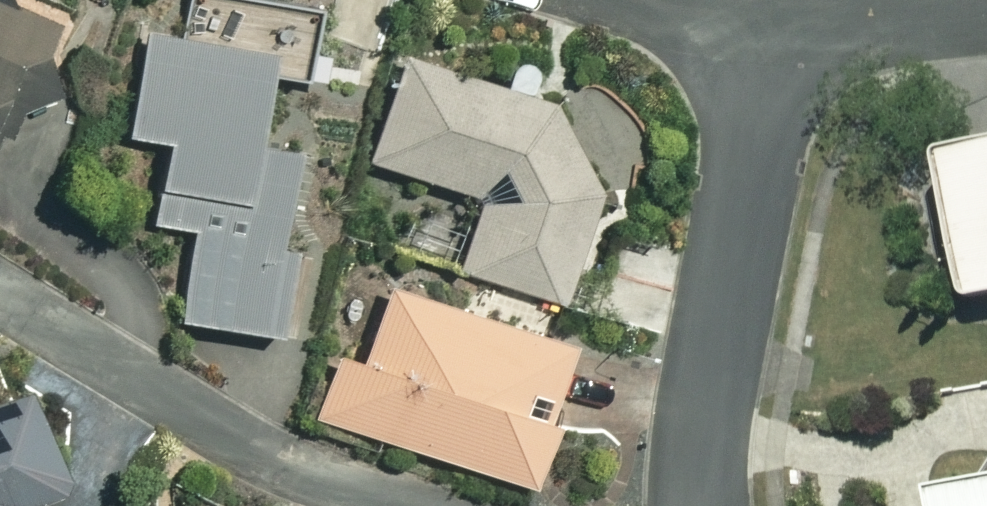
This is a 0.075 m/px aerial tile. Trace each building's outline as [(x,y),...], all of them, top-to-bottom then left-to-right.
[(8,0),(0,0),(0,145),(50,17),(8,0)] [(207,0),(186,0),(181,41),(139,36),(125,137),(161,142),(150,223),(193,229),(180,322),(267,334),(278,246),(267,245),(280,145),(252,141),(261,73),(293,77),(301,13),(207,0)] [(593,189),(549,103),(402,58),(370,163),(479,196),(457,269),(558,301),(593,189)] [(939,166),(967,306),(986,302),(986,157),(939,166)] [(563,343),(345,280),(304,420),(522,483),(563,343)] [(0,392),(0,505),(20,505),(51,494),(11,388),(0,392)] [(929,500),(930,505),(986,505),(986,490),(929,500)]
